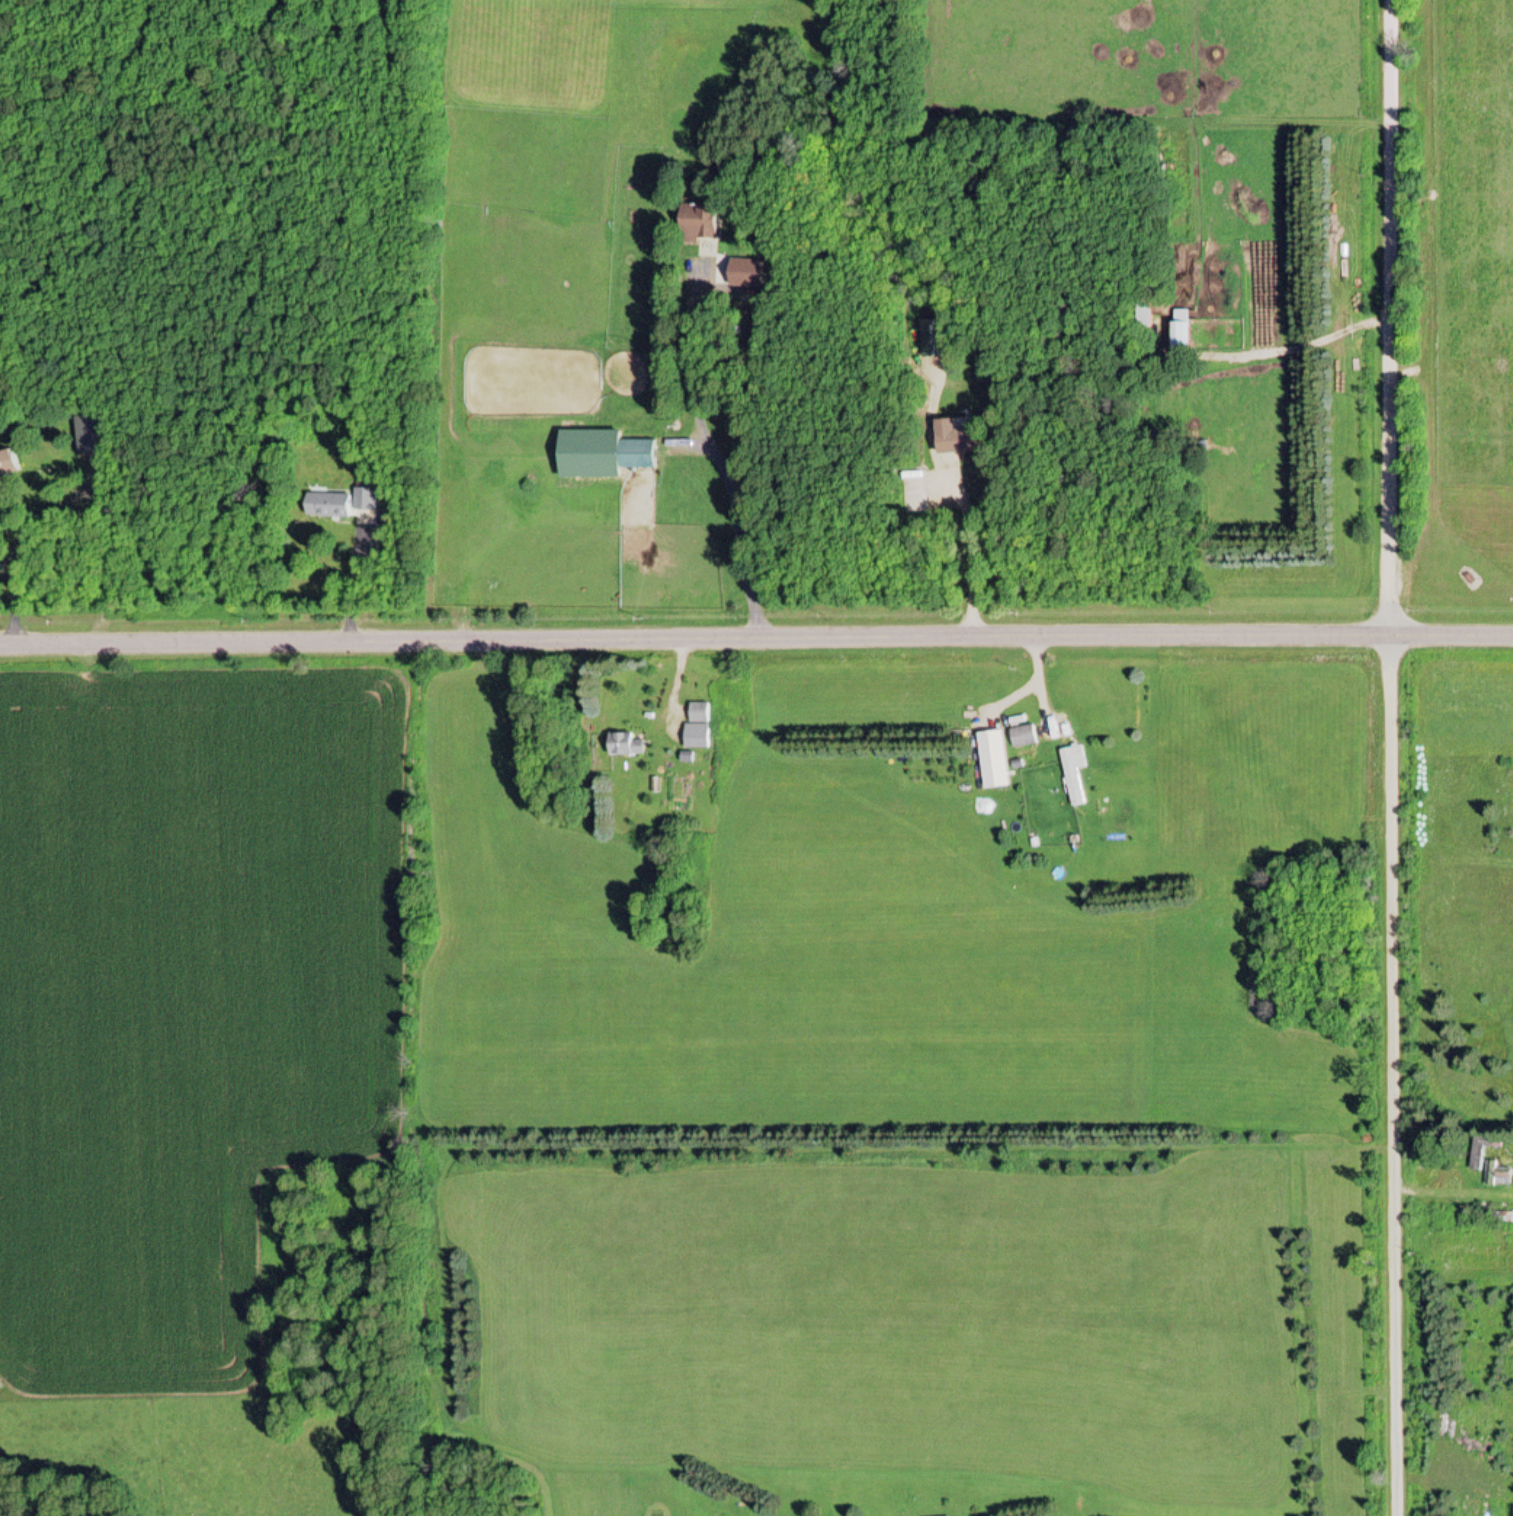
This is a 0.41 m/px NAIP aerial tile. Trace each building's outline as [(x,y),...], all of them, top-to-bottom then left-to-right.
[(724,206),(683,206),(683,237),(723,238),(724,206)] [(950,358),(950,323),(926,323),(926,358),(950,358)] [(1195,324),(1181,324),(1181,334),(1176,334),(1176,354),(1195,354),(1195,324)] [(79,455),(103,451),(97,415),(74,418),(79,455)] [(947,456),(986,454),(984,420),(945,423),(947,456)] [(624,442),(624,470),(663,470),(663,442),(624,442)] [(22,473),(22,456),(0,457),(0,475),(22,473)] [(367,510),(367,495),(311,495),(311,517),(356,518),(356,510),(367,510)] [(692,704),(692,725),(714,725),(714,704),(692,704)] [(1043,744),(1037,725),(1012,733),(1018,752),(1043,744)] [(640,733),(612,734),(612,756),(650,755),(650,741),(640,741),(640,733)] [(1063,751),(1072,807),(1087,804),(1082,770),(1091,768),(1087,747),(1063,751)]
